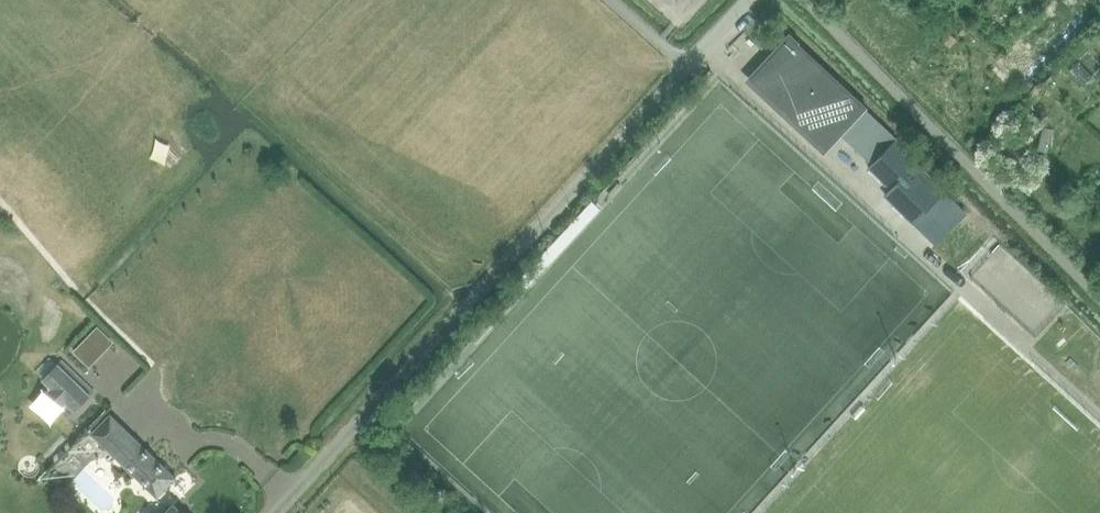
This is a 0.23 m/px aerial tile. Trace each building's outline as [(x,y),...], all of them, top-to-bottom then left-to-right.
[(789,33),(746,79),(825,152),(842,134),(867,108),(869,106),(789,33)] [(950,33),(944,40),(950,46),(956,40),(950,33)] [(867,108),(842,134),(872,164),(869,167),(891,189),(885,195),(938,245),(968,214),(960,206),(962,204),(946,190),(940,196),(919,175),(925,169),(895,140),(896,138),(867,108)] [(95,324),(70,350),(87,366),(113,340),(95,324)] [(96,389),(64,359),(42,381),(74,413),(96,389)] [(114,417),(96,435),(117,456),(159,496),(177,478),(135,437),(114,417)] [(173,502),(162,512),(185,512),(173,502)]
